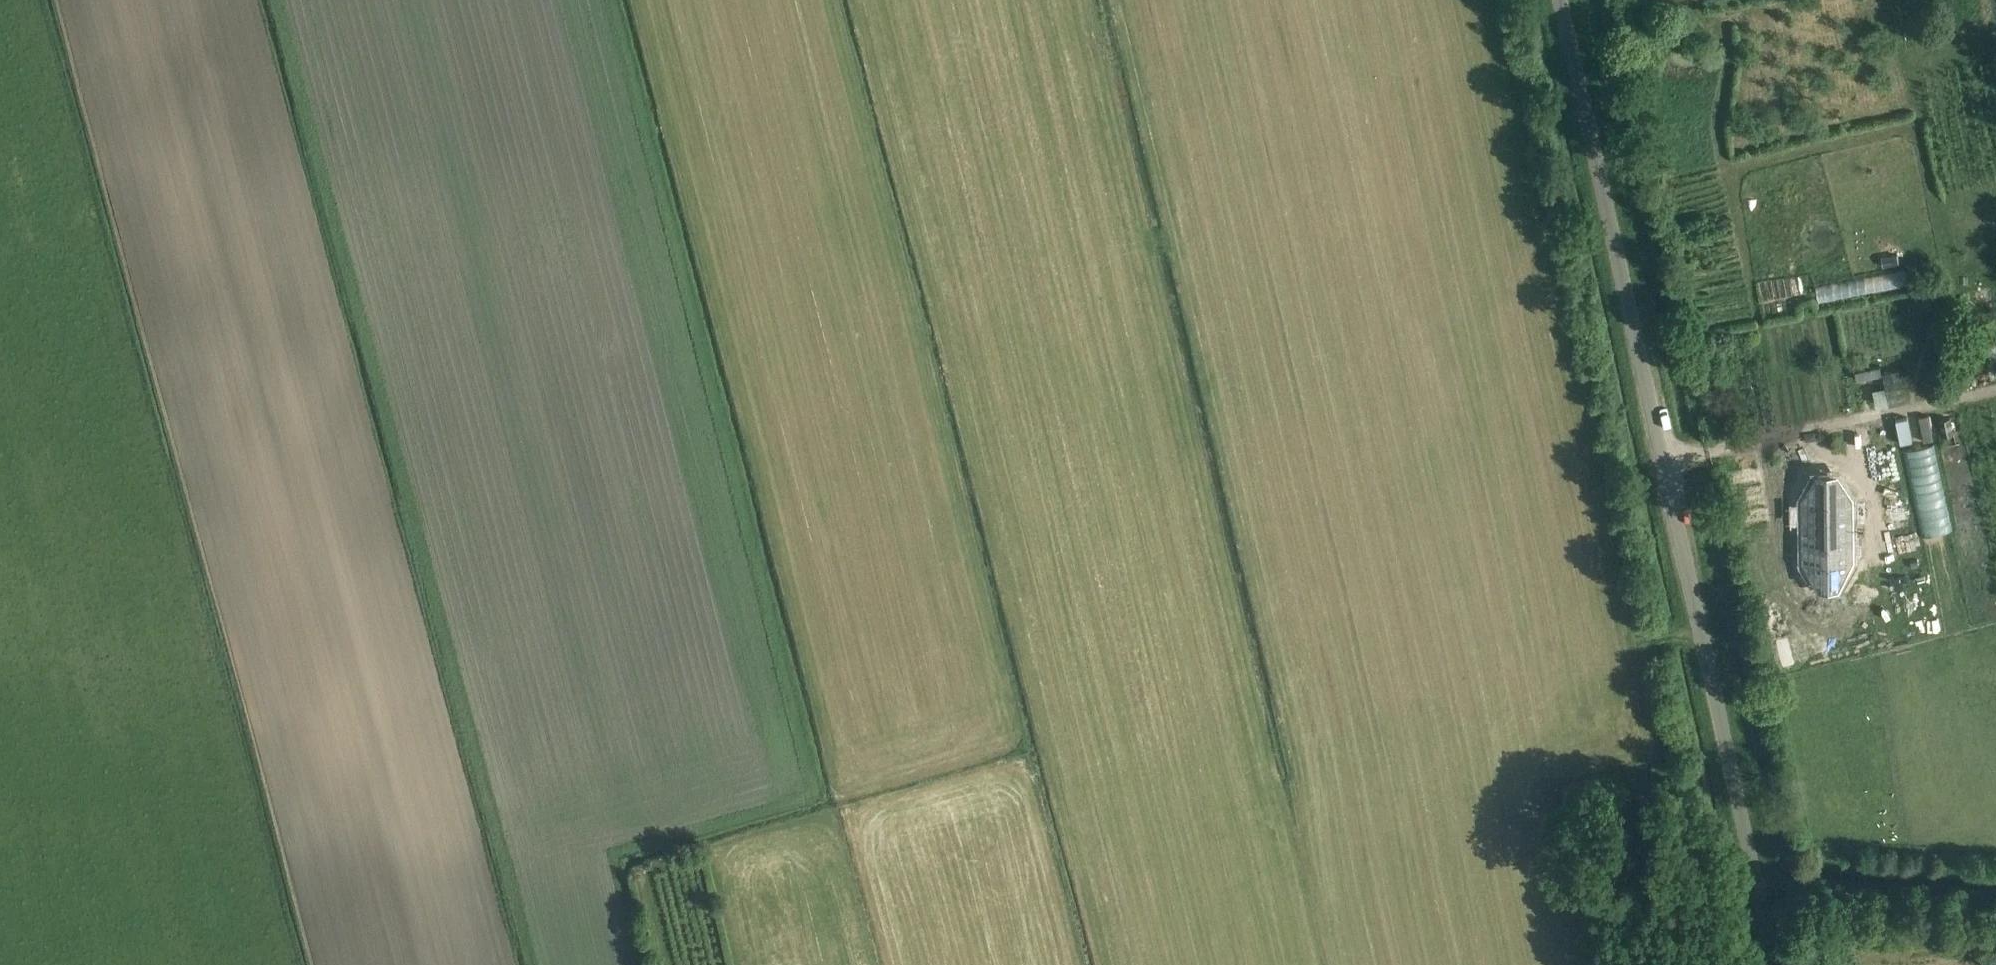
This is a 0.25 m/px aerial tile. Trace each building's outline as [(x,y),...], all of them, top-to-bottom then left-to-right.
[(1995,352),(1995,340),(1987,342),(1990,353),(1995,352)] [(1866,393),(1870,408),(1883,404),(1878,389),(1866,393)] [(1804,561),(1819,583),(1837,583),(1851,560),(1850,537),(1850,500),(1836,477),(1817,478),(1804,501),(1804,561)]
